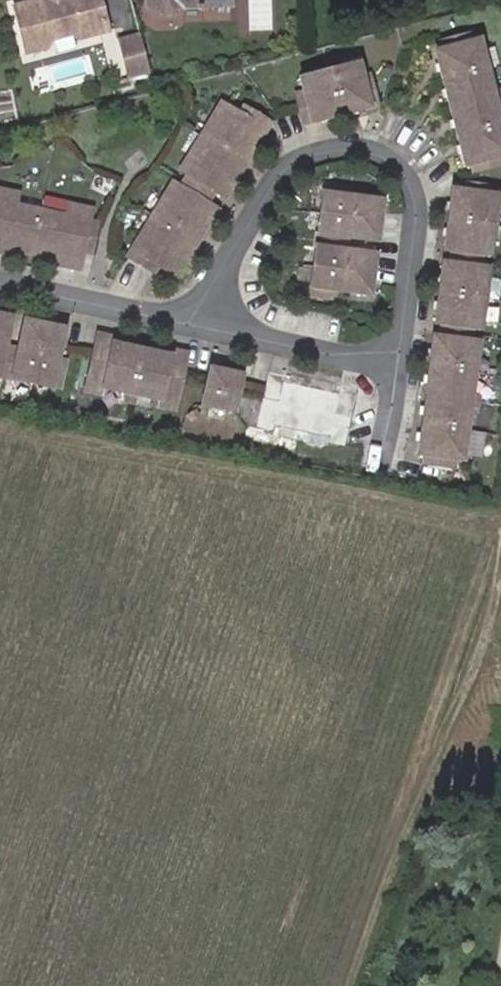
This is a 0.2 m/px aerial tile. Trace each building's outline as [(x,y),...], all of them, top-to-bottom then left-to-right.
[(72,43),(102,34),(93,0),(57,0),(53,5),(41,5),(13,13),(25,57),(43,52),(46,45),(68,38),(72,43)] [(226,9),(227,0),(146,0),(145,10),(155,17),(167,17),(177,9),(226,9)] [(252,27),(275,27),(275,0),(252,0),(252,27)] [(470,171),(477,169),(479,177),(500,170),(500,117),(499,109),(500,108),(500,93),(495,95),(482,46),(474,48),(472,40),(444,48),(446,56),(439,58),(470,171)] [(144,78),(135,42),(114,48),(123,84),(144,78)] [(300,103),(308,131),(380,111),(373,83),(365,85),(361,71),(304,86),(308,100),(300,103)] [(178,192),(134,266),(159,281),(163,274),(182,285),(222,218),(211,211),(218,198),(230,205),(274,131),(248,116),(244,123),(225,111),(186,179),(194,183),(186,196),(178,192)] [(426,460),(433,460),(432,469),(461,472),(463,465),(470,465),(476,413),(486,414),(488,401),(478,399),(484,349),(477,348),(479,333),(486,334),(493,275),(486,274),(488,259),(495,260),(500,211),(500,202),(495,201),(496,193),(466,189),(465,197),(457,196),(451,255),(458,256),(457,271),(449,270),(442,329),(449,329),(448,344),(440,343),(426,460)] [(358,196),(328,193),(316,302),(344,305),(345,297),(375,301),(380,262),(350,258),(352,243),(381,247),(386,208),(357,205),(358,196)] [(2,262),(3,256),(13,258),(61,268),(71,270),(70,275),(84,279),(88,261),(96,262),(102,234),(94,232),(96,219),(73,215),(71,226),(21,216),(23,205),(0,200),(0,261),(2,262)] [(11,358),(17,328),(0,325),(0,386),(65,400),(72,370),(63,368),(69,339),(31,331),(25,360),(11,358)] [(122,348),(104,345),(93,399),(111,402),(112,397),(132,401),(131,407),(144,410),(145,404),(165,408),(164,414),(182,417),(192,362),(176,359),(174,365),(121,354),(122,348)] [(217,377),(210,413),(241,420),(248,384),(217,377)] [(294,383),(276,379),(265,433),(283,437),(284,431),(304,436),(303,442),(316,444),(317,439),(337,443),(336,449),(353,452),(364,397),(348,394),(346,400),(292,389),(294,383)] [(206,416),(201,420),(204,425),(210,421),(206,416)]
